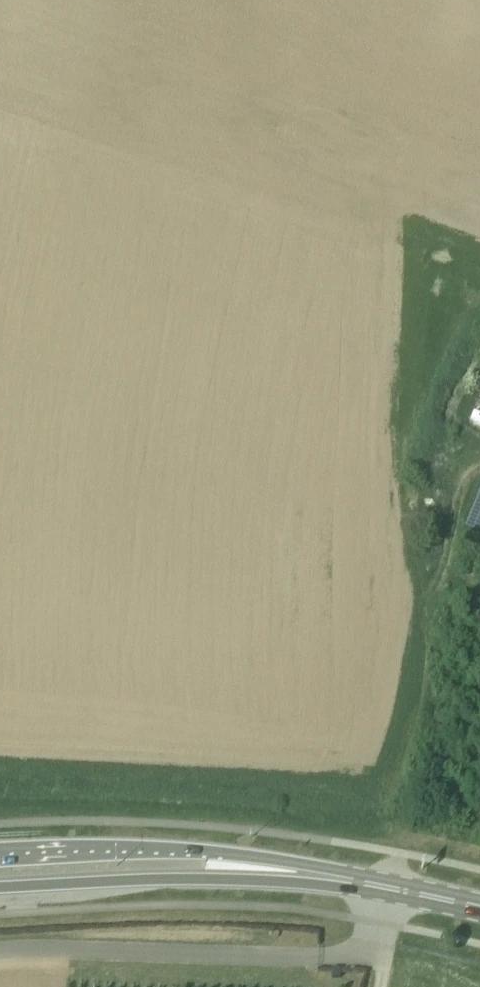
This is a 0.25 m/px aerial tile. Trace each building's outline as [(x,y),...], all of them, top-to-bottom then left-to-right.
[(479,438),(479,408),(471,436),(479,438)] [(479,535),(479,487),(463,528),(479,535)]
